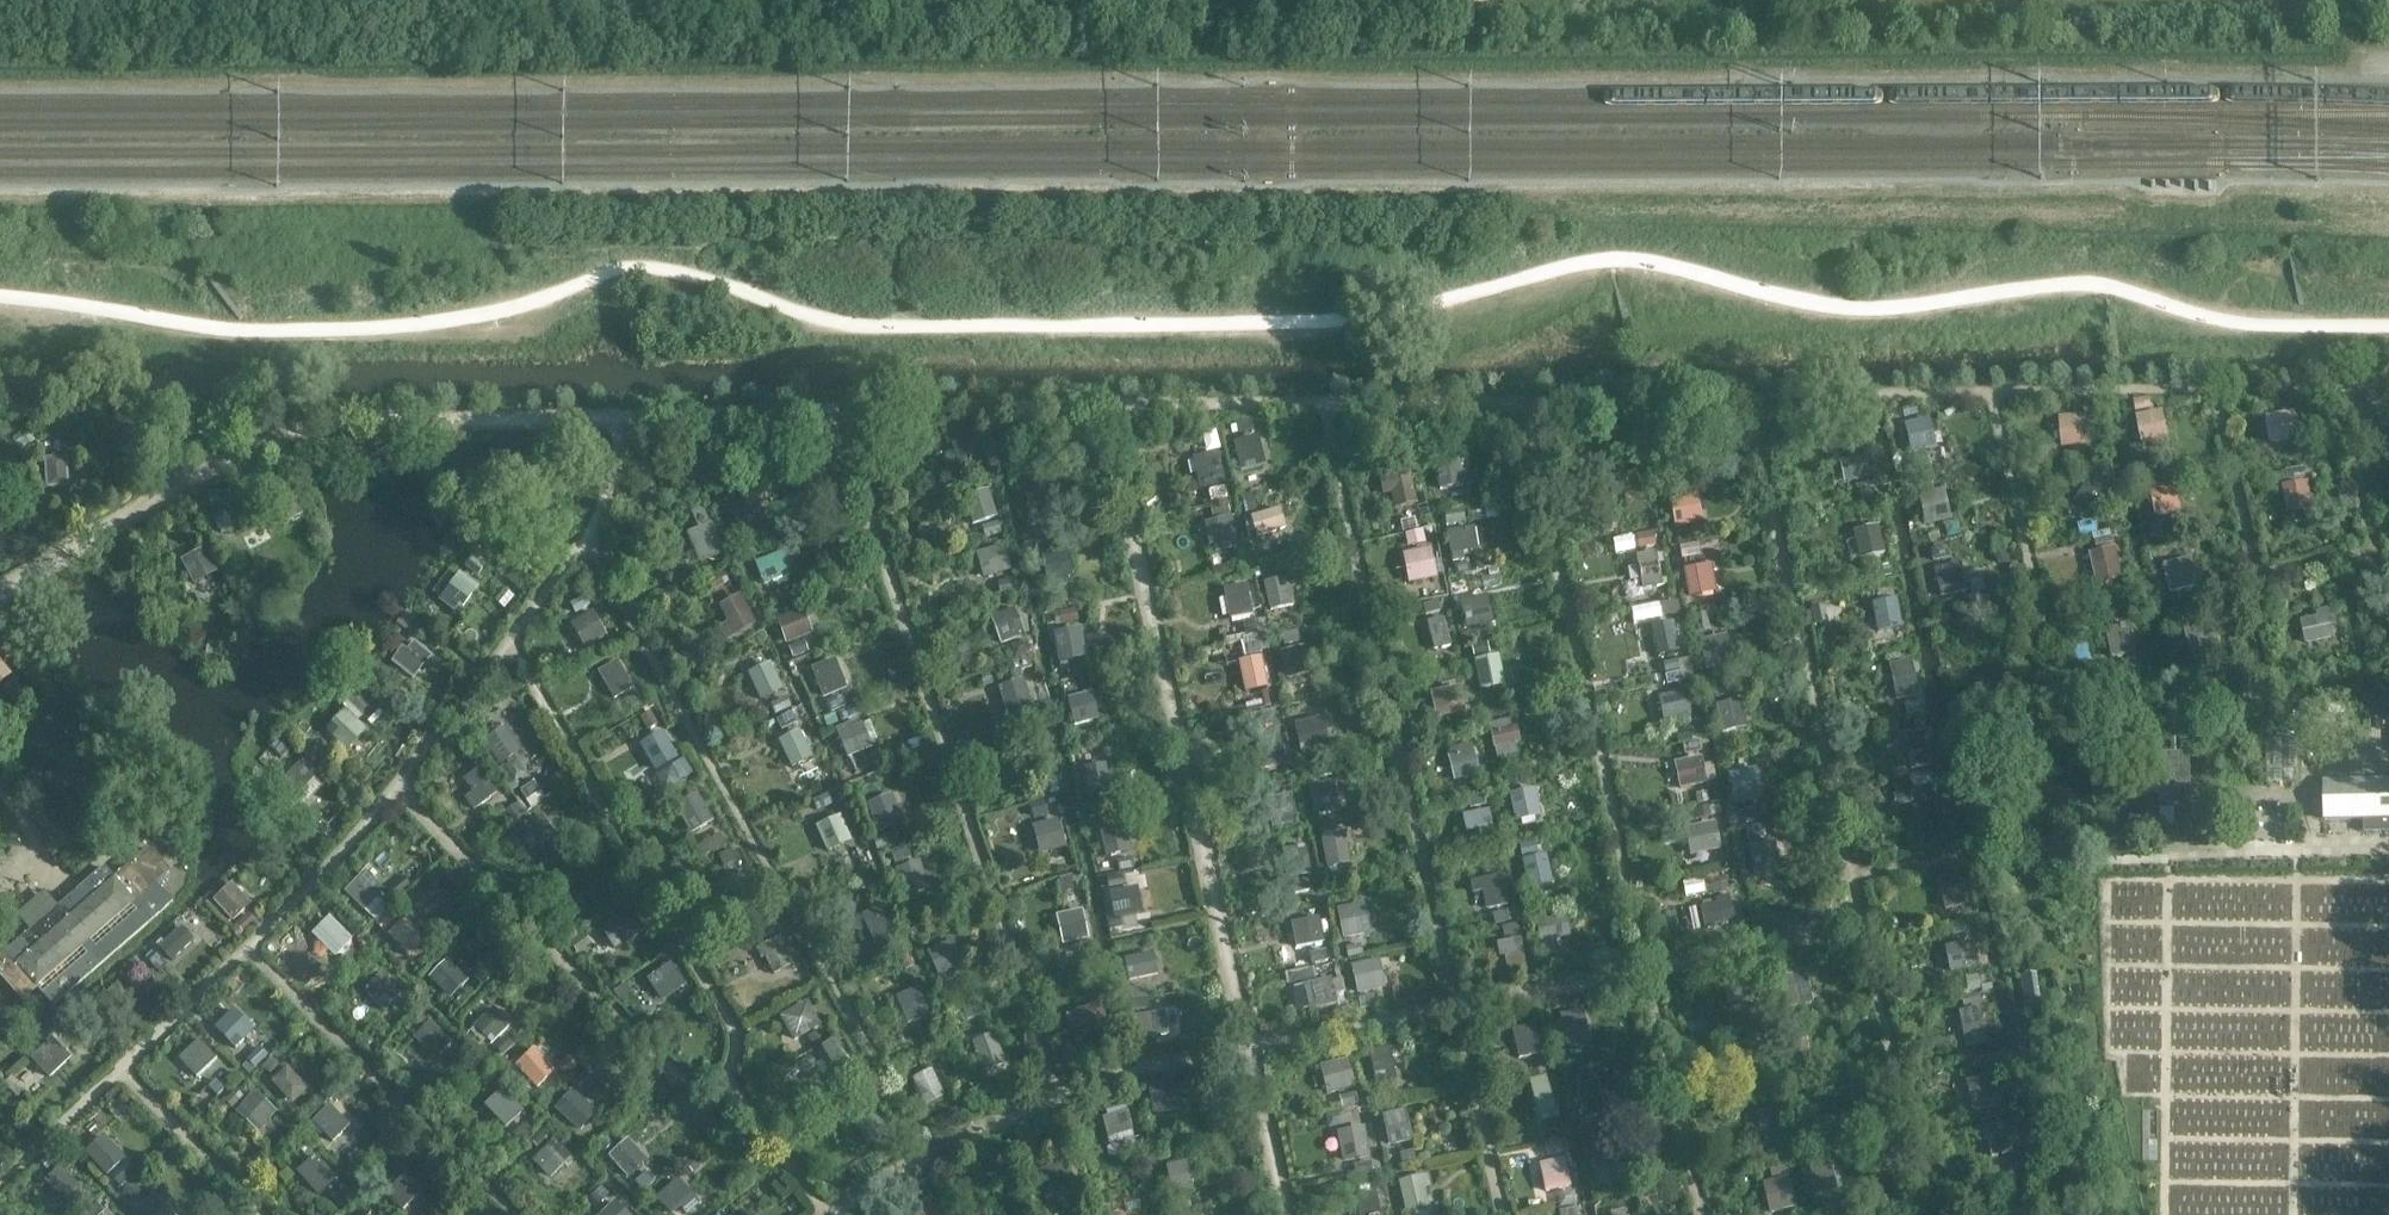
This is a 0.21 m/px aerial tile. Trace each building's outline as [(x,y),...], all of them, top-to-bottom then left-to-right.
[(2168,404),(2135,409),(2141,444),(2173,439),(2168,404)] [(2263,413),(2269,444),(2301,438),(2295,407),(2263,413)] [(2059,411),(2062,443),(2095,441),(2092,408),(2059,411)] [(1934,415),(1898,421),(1904,456),(1940,448),(1934,415)] [(1228,436),(1235,467),(1267,461),(1261,429),(1228,436)] [(977,434),(955,444),(963,462),(986,452),(977,434)] [(1206,488),(1230,483),(1223,448),(1199,454),(1206,488)] [(1867,449),(1837,454),(1842,482),(1872,476),(1867,449)] [(68,453),(44,454),(46,486),(69,485),(68,453)] [(1445,486),(1471,480),(1466,458),(1440,464),(1445,486)] [(2311,475),(2287,477),(2289,509),(2313,507),(2311,475)] [(2109,479),(2087,481),(2091,512),(2113,509),(2109,479)] [(1695,482),(1670,487),(1677,522),(1701,517),(1695,482)] [(2182,483),(2151,488),(2156,522),(2187,517),(2182,483)] [(963,490),(969,522),(1001,515),(995,484),(963,490)] [(1372,491),(1378,522),(1410,516),(1404,484),(1372,491)] [(224,531),(253,517),(238,488),(209,502),(224,531)] [(772,490),(732,504),(743,534),(783,520),(772,490)] [(1612,497),(1618,529),(1650,523),(1644,491),(1612,497)] [(1921,497),(1927,529),(1959,523),(1953,491),(1921,497)] [(1028,499),(1034,531),(1066,525),(1060,493),(1028,499)] [(1285,504),(1254,514),(1261,534),(1291,525),(1285,504)] [(683,531),(698,559),(727,544),(712,515),(683,531)] [(1198,522),(1205,554),(1237,548),(1231,516),(1198,522)] [(1407,519),(1411,544),(1427,542),(1423,517),(1407,519)] [(1849,525),(1855,557),(1887,550),(1881,518),(1849,525)] [(1442,539),(1449,571),(1481,565),(1475,533),(1442,539)] [(2089,545),(2096,577),(2128,571),(2122,539),(2089,545)] [(980,549),(988,576),(1016,568),(1009,541),(980,549)] [(191,588),(220,573),(205,544),(176,558),(191,588)] [(1408,550),(1413,580),(1442,575),(1436,544),(1408,550)] [(754,561),(770,590),(799,574),(783,546),(754,561)] [(1648,586),(1668,581),(1660,549),(1641,554),(1648,586)] [(1072,550),(1047,557),(1055,587),(1080,580),(1072,550)] [(2194,553),(2164,558),(2169,589),(2200,584),(2194,553)] [(1683,561),(1689,593),(1722,587),(1715,555),(1683,561)] [(458,560),(436,583),(459,606),(482,582),(458,560)] [(1963,564),(1936,567),(1940,603),(1967,600),(1963,564)] [(1263,582),(1269,614),(1301,607),(1295,576),(1263,582)] [(1250,580),(1227,587),(1236,616),(1259,609),(1250,580)] [(1465,598),(1470,626),(1499,620),(1493,592),(1465,598)] [(726,599),(736,630),(757,624),(748,593),(726,599)] [(1683,598),(1634,605),(1636,619),(1685,613),(1683,598)] [(1900,598),(1870,604),(1874,628),(1904,623),(1900,598)] [(988,610),(994,642),(1026,636),(1020,604),(988,610)] [(589,647),(612,634),(597,606),(573,619),(589,647)] [(782,616),(790,641),(818,632),(809,607),(782,616)] [(2302,615),(2309,646),(2341,640),(2335,608),(2302,615)] [(2137,617),(2104,622),(2109,654),(2142,649),(2137,617)] [(2179,625),(2185,657),(2218,650),(2211,619),(2179,625)] [(1087,625),(1058,628),(1061,659),(1091,655),(1087,625)] [(1406,632),(1412,663),(1444,657),(1438,625),(1406,632)] [(406,626),(385,649),(416,677),(437,654),(406,626)] [(1303,627),(1282,633),(1286,648),(1307,642),(1303,627)] [(1731,634),(1703,640),(1708,672),(1737,667),(1731,634)] [(1644,643),(1650,674),(1682,668),(1676,636),(1644,643)] [(1310,644),(1284,650),(1291,676),(1316,670),(1310,644)] [(1233,652),(1239,684),(1271,677),(1265,646),(1233,652)] [(15,670),(0,650),(0,681),(15,670)] [(816,664),(829,695),(853,685),(840,654),(816,664)] [(595,670),(610,699),(639,683),(624,655),(595,670)] [(1886,662),(1893,693),(1925,687),(1918,655),(1886,662)] [(742,673),(758,702),(786,686),(771,658),(742,673)] [(1471,671),(1477,703),(1510,697),(1503,665),(1471,671)] [(1003,684),(1013,714),(1039,705),(1029,675),(1003,684)] [(1437,686),(1438,713),(1469,713),(1468,685),(1437,686)] [(1068,694),(1075,725),(1107,719),(1101,687),(1068,694)] [(1251,704),(1274,701),(1273,688),(1249,690),(1251,704)] [(1685,690),(1660,694),(1665,722),(1690,718),(1685,690)] [(1715,700),(1722,732),(1754,726),(1748,694),(1715,700)] [(344,705),(321,728),(344,751),(367,727),(344,705)] [(1292,716),(1298,748),(1330,742),(1324,710),(1292,716)] [(834,730),(849,758),(878,743),(863,714),(834,730)] [(50,749),(72,731),(62,719),(40,737),(50,749)] [(490,737),(505,761),(527,748),(511,724),(490,737)] [(1501,726),(1503,753),(1523,752),(1522,725),(1501,726)] [(796,766),(818,756),(805,727),(783,737),(796,766)] [(655,761),(679,752),(670,729),(646,739),(655,761)] [(1929,730),(1906,734),(1911,770),(1935,767),(1929,730)] [(2177,754),(2177,739),(2162,739),(2162,754),(2177,754)] [(2299,783),(2298,739),(2267,740),(2268,783),(2299,783)] [(1671,758),(1677,789),(1710,783),(1703,751),(1671,758)] [(1012,759),(1018,791),(1051,785),(1044,753),(1012,759)] [(2177,754),(2162,754),(2159,754),(2160,810),(2175,810),(2203,809),(2203,791),(2191,792),(2190,754),(2177,754)] [(1434,762),(1440,794),(1472,788),(1466,756),(1434,762)] [(1087,765),(1093,797),(1119,792),(1113,760),(1087,765)] [(1761,769),(1729,774),(1735,810),(1766,805),(1761,769)] [(1309,783),(1315,815),(1347,809),(1341,777),(1309,783)] [(463,825),(490,806),(470,779),(444,798),(463,825)] [(2325,783),(2325,820),(2364,819),(2365,833),(2388,832),(2388,782),(2325,783)] [(672,804),(688,832),(717,817),(701,788),(672,804)] [(1500,797),(1506,828),(1538,822),(1532,790),(1500,797)] [(897,791),(873,800),(884,829),(908,820),(897,791)] [(1490,794),(1466,795),(1466,809),(1491,808),(1490,794)] [(1912,813),(1918,844),(1950,838),(1944,806),(1912,813)] [(809,823),(824,851),(853,836),(838,807),(809,823)] [(1467,813),(1471,831),(1498,825),(1494,807),(1467,813)] [(2175,824),(2175,810),(2160,810),(2161,824),(2175,824)] [(1045,847),(1070,841),(1064,816),(1038,822),(1045,847)] [(1099,826),(1106,857),(1138,851),(1132,819),(1099,826)] [(508,837),(525,865),(553,848),(536,820),(508,837)] [(1692,852),(1726,849),(1723,820),(1689,824),(1692,852)] [(1321,830),(1327,862),(1359,856),(1353,824),(1321,830)] [(883,855),(911,851),(908,828),(879,832),(883,855)] [(1748,839),(1754,871),(1787,865),(1780,833),(1748,839)] [(708,866),(734,857),(726,834),(700,843),(708,866)] [(1554,852),(1542,853),(1540,842),(1525,843),(1530,885),(1557,882),(1554,852)] [(173,901),(155,881),(168,870),(149,848),(115,878),(105,867),(0,959),(0,973),(23,999),(38,987),(55,1005),(173,901)] [(893,869),(908,897),(937,882),(922,853),(893,869)] [(342,887),(364,911),(388,889),(367,865),(342,887)] [(1933,878),(1939,910),(1971,903),(1965,872),(1933,878)] [(232,876),(210,899),(233,922),(256,898),(232,876)] [(1115,890),(1121,931),(1151,927),(1145,885),(1115,890)] [(1465,898),(1471,929),(1503,923),(1497,891),(1465,898)] [(1347,938),(1377,931),(1370,899),(1340,906),(1347,938)] [(1693,910),(1699,942),(1731,935),(1725,904),(1693,910)] [(1054,911),(1061,943),(1093,937),(1086,905),(1054,911)] [(597,930),(619,954),(643,932),(622,908),(597,930)] [(1286,920),(1292,952),(1324,945),(1318,914),(1286,920)] [(409,915),(391,932),(413,956),(432,939),(409,915)] [(311,938),(331,960),(354,940),(335,918),(311,938)] [(186,922),(162,946),(177,960),(200,936),(186,922)] [(1524,925),(1500,928),(1504,964),(1528,961),(1524,925)] [(755,946),(771,973),(799,956),(783,929),(755,946)] [(1533,941),(1540,972),(1572,966),(1565,934),(1533,941)] [(932,948),(942,972),(967,961),(958,937),(932,948)] [(1948,944),(1954,971),(1984,964),(1978,937),(1948,944)] [(1147,975),(1163,971),(1158,949),(1127,956),(1135,989),(1149,985),(1147,975)] [(647,977),(669,1001),(693,979),(671,955),(647,977)] [(1348,961),(1354,993),(1386,987),(1380,955),(1348,961)] [(453,995),(471,978),(452,959),(434,976),(453,995)] [(355,987),(377,1011),(401,989),(379,965),(355,987)] [(1778,973),(1784,1005),(1816,998),(1810,967),(1778,973)] [(1296,980),(1298,1006),(1342,1002),(1339,976),(1296,980)] [(890,996),(905,1024),(934,1009),(918,980),(890,996)] [(783,1012),(797,1038),(826,1023),(813,997),(783,1012)] [(472,1021),(494,1045),(518,1023),(497,999),(472,1021)] [(1953,1009),(1959,1040),(1991,1034),(1985,1002),(1953,1009)] [(1136,1009),(1143,1041),(1175,1034),(1169,1003),(1136,1009)] [(1083,1005),(1084,1031),(1110,1031),(1109,1004),(1083,1005)] [(238,1044),(258,1022),(238,1005),(218,1027),(238,1044)] [(1563,1011),(1571,1041),(1595,1035),(1588,1005),(1563,1011)] [(417,1035),(440,1056),(456,1039),(433,1018),(417,1035)] [(1508,1026),(1514,1058),(1546,1052),(1540,1020),(1508,1026)] [(968,1038),(979,1068),(1010,1056),(998,1026),(968,1038)] [(811,1050),(828,1077),(856,1061),(839,1033),(811,1050)] [(175,1056),(197,1080),(221,1058),(199,1034),(175,1056)] [(40,1084),(74,1059),(59,1038),(24,1062),(40,1084)] [(1367,1049),(1373,1081),(1405,1075),(1399,1043),(1367,1049)] [(540,1086),(560,1068),(538,1045),(518,1063),(540,1086)] [(1323,1064),(1332,1091),(1360,1083),(1351,1055),(1323,1064)] [(269,1080),(291,1104),(315,1082),(294,1058),(269,1080)] [(929,1102),(949,1094),(937,1067),(918,1075),(929,1102)] [(2001,1099),(1996,1073),(1972,1078),(1977,1103),(2001,1099)] [(1533,1081),(1545,1120),(1562,1115),(1551,1076),(1533,1081)] [(481,1103),(502,1127),(527,1105),(505,1081),(481,1103)] [(1156,1086),(1163,1117),(1187,1113),(1180,1081),(1156,1086)] [(549,1105),(570,1129),(595,1107),(573,1083),(549,1105)] [(262,1131),(282,1109),(259,1087),(239,1109),(262,1131)] [(1569,1106),(1575,1137),(1607,1131),(1601,1099),(1569,1106)] [(336,1140),(355,1121),(334,1100),(315,1118),(336,1140)] [(1099,1112),(1105,1144),(1137,1137),(1131,1105),(1099,1112)] [(1388,1111),(1394,1142),(1417,1138),(1410,1106),(1388,1111)] [(1757,1111),(1765,1142),(1788,1136),(1780,1106),(1757,1111)] [(1798,1121),(1804,1153),(1836,1146),(1830,1115),(1798,1121)] [(1331,1127),(1337,1158),(1369,1152),(1363,1120),(1331,1127)] [(1982,1126),(1988,1158),(2020,1151),(2014,1120),(1982,1126)] [(110,1172),(130,1156),(109,1132),(90,1149),(110,1172)] [(632,1176),(654,1159),(634,1134),(612,1152),(632,1176)] [(535,1158),(555,1176),(575,1154),(555,1136),(535,1158)] [(290,1172),(312,1196),(336,1174),(315,1150),(290,1172)] [(1534,1157),(1540,1189),(1573,1183),(1566,1151),(1534,1157)] [(1165,1158),(1171,1190),(1203,1183),(1197,1152),(1165,1158)] [(1361,1172),(1379,1170),(1377,1155),(1359,1158),(1361,1172)] [(1814,1168),(1818,1193),(1841,1189),(1836,1164),(1814,1168)] [(32,1189),(55,1211),(78,1187),(55,1165),(32,1189)] [(383,1191),(404,1214),(429,1193),(407,1169),(383,1191)] [(1399,1177),(1405,1209),(1437,1203),(1431,1171),(1399,1177)] [(1759,1178),(1765,1210),(1797,1203),(1791,1172),(1759,1178)] [(704,1200),(682,1175),(659,1196),(677,1214),(687,1214),(704,1200)] [(148,1214),(172,1214),(184,1203),(160,1181),(138,1205),(148,1214)] [(1384,1192),(1362,1192),(1363,1214),(1384,1214),(1384,1192)] [(615,1196),(594,1214),(632,1214),(615,1196)] [(936,1204),(915,1214),(942,1214),(936,1204)]
